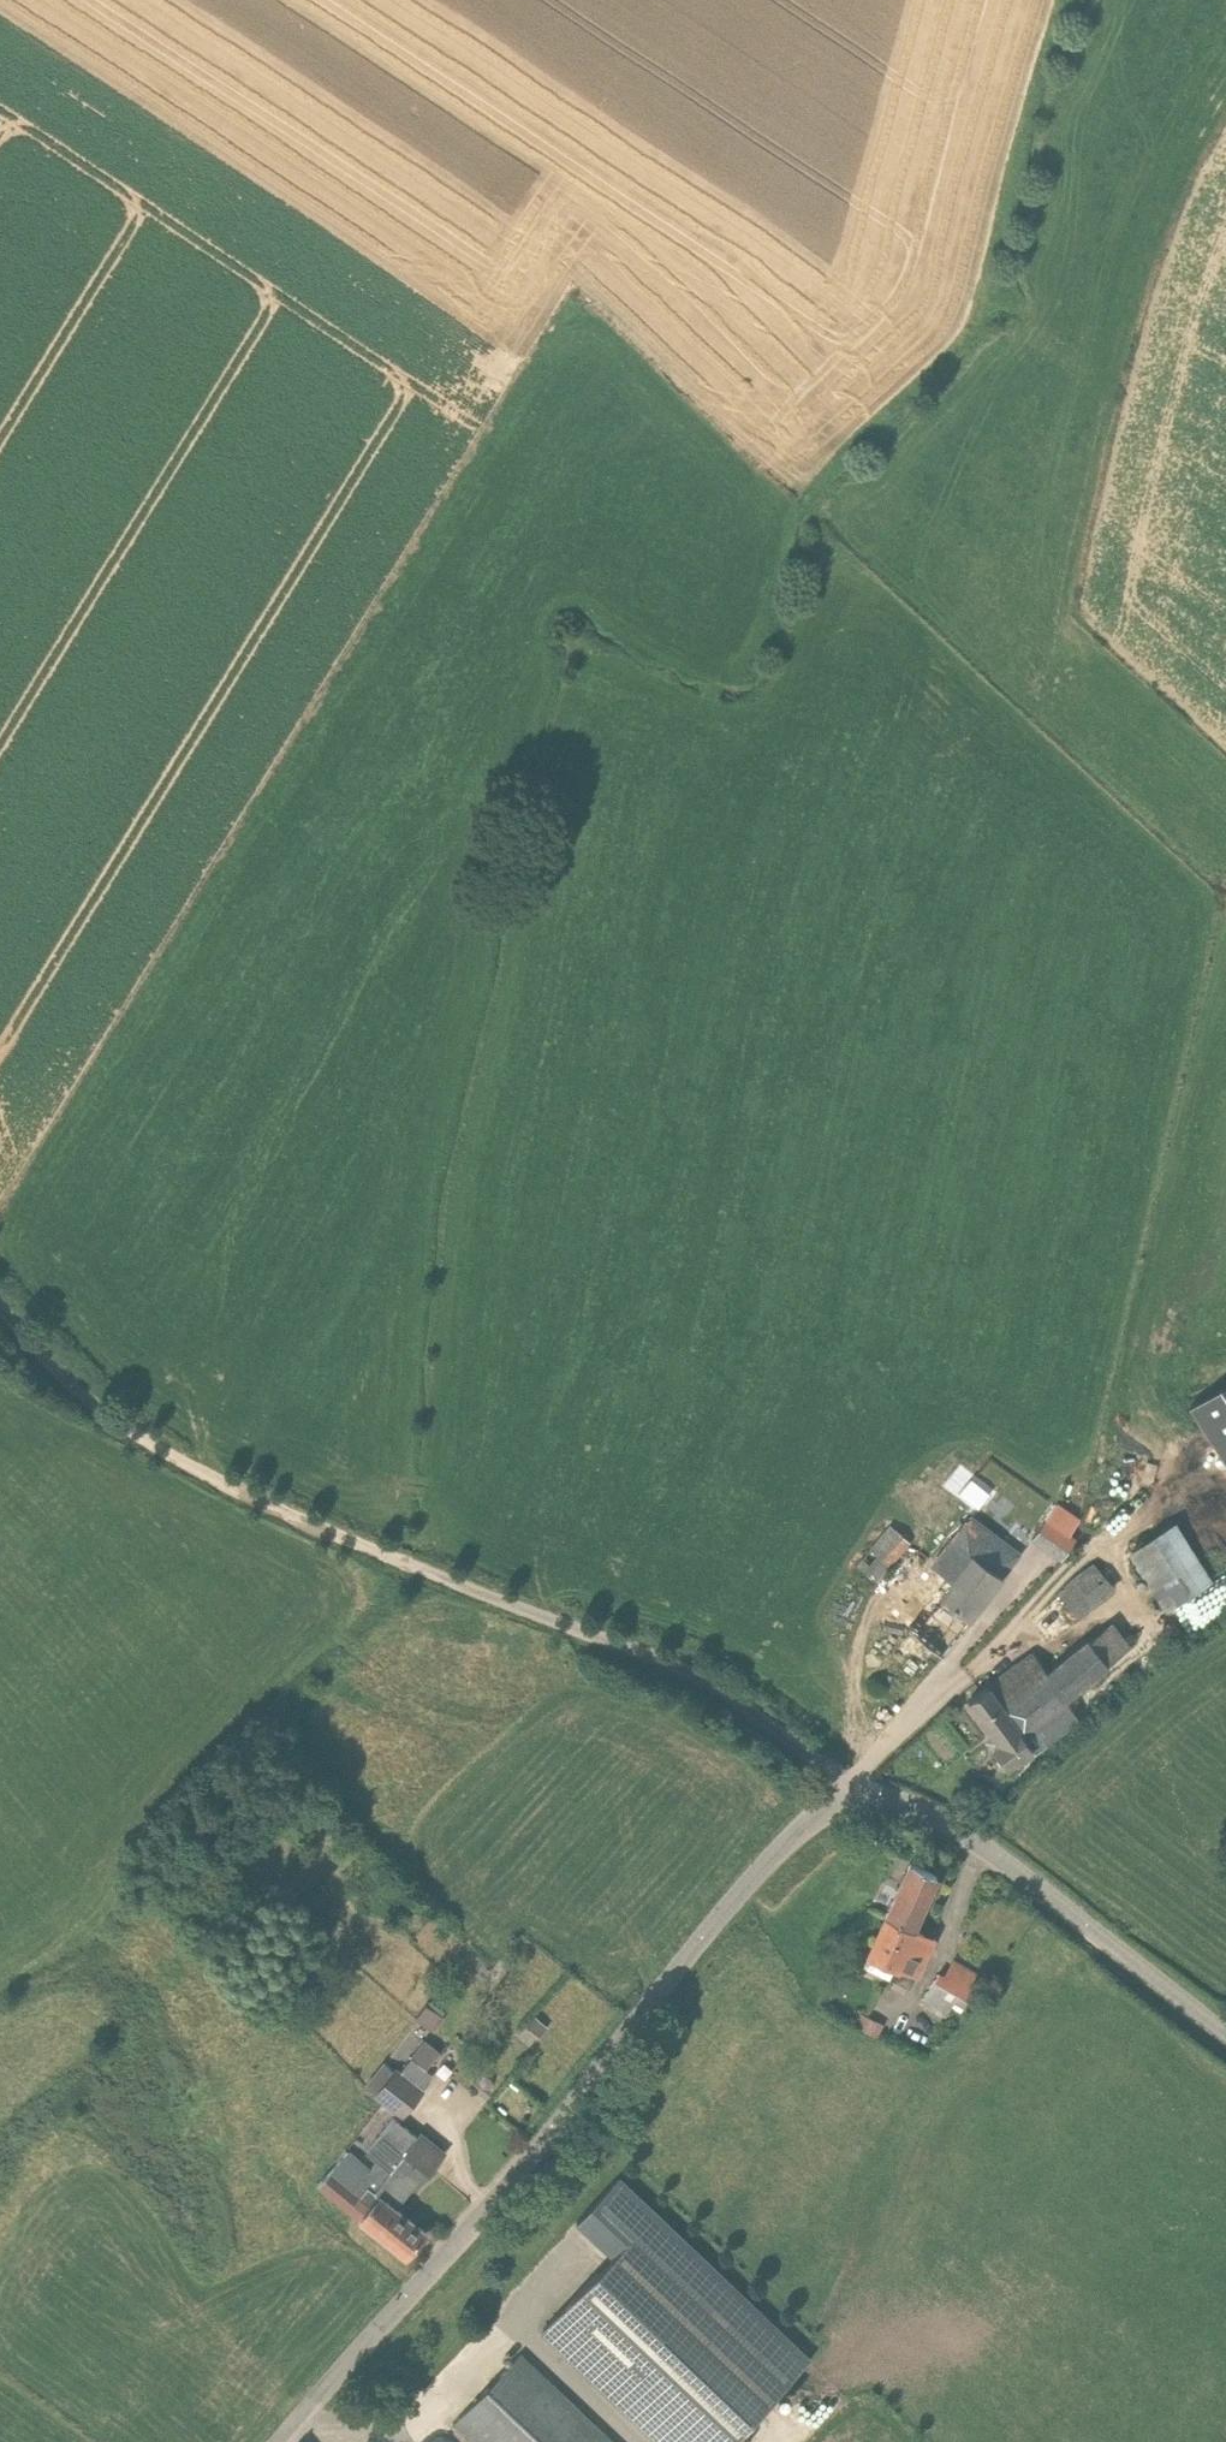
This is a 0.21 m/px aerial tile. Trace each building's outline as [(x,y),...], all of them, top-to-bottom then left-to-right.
[(990,1493),(971,1478),(959,1493),(978,1508),(990,1493)] [(1055,1503),(1032,1539),(1061,1560),(1075,1539),(1069,1534),(1079,1520),(1055,1503)] [(894,1615),(918,1634),(942,1654),(943,1653),(945,1655),(947,1653),(944,1651),(953,1641),(954,1641),(954,1640),(954,1639),(957,1636),(958,1635),(957,1635),(971,1617),(945,1597),(978,1557),(988,1565),(1002,1546),(987,1535),(991,1530),(972,1517),(894,1615)] [(1165,1610),(1213,1579),(1176,1521),(1129,1551),(1165,1610)] [(863,1569),(878,1581),(911,1542),(890,1524),(857,1564),(863,1569)] [(978,1557),(945,1597),(971,1617),(1019,1559),(1002,1546),(988,1565),(978,1557)] [(1098,1558),(1062,1592),(1086,1617),(1122,1583),(1098,1558)] [(1034,1746),(1074,1713),(1065,1702),(1110,1665),(1108,1662),(1129,1641),(1113,1619),(1090,1640),(1088,1637),(1048,1669),(1033,1650),(989,1684),(1034,1746)] [(1006,1767),(1034,1746),(989,1684),(968,1700),(1000,1743),(993,1748),(1006,1767)] [(911,1861),(886,1916),(911,1927),(937,1874),(911,1861)] [(911,1927),(886,1916),(868,1955),(890,1965),(895,1967),(915,1976),(917,1977),(936,1938),(916,1929),(911,1927)] [(925,1994),(922,1999),(947,2014),(953,2005),(962,2010),(969,1999),(981,1979),(953,1961),(943,1977),(938,1974),(925,1994)] [(915,1976),(895,1967),(889,1979),(910,1988),(915,1976)] [(425,2003),(416,2017),(433,2030),(444,2017),(425,2003)] [(856,2027),(878,2038),(885,2024),(864,2013),(856,2027)] [(548,2026),(535,2014),(526,2025),(538,2036),(548,2026)] [(427,2068),(441,2050),(425,2038),(410,2055),(411,2056),(427,2068)] [(384,2060),(366,2083),(375,2091),(393,2068),(384,2060)] [(393,2068),(375,2091),(384,2100),(402,2115),(421,2091),(403,2076),(393,2068)] [(418,2136),(399,2121),(394,2116),(365,2150),(377,2160),(376,2160),(388,2170),(373,2187),(396,2207),(397,2207),(402,2201),(426,2171),(427,2172),(444,2152),(430,2140),(428,2142),(420,2135),(422,2133),(421,2132),(418,2136)] [(369,2167),(348,2149),(318,2183),(359,2216),(387,2239),(405,2255),(425,2231),(397,2207),(396,2207),(373,2187),(388,2170),(376,2160),(369,2167)] [(808,2361),(617,2179),(577,2221),(612,2255),(543,2328),(663,2441),(731,2441),(808,2361)] [(537,2369),(520,2353),(453,2423),(470,2440),(473,2441),(613,2441),(537,2369)]
